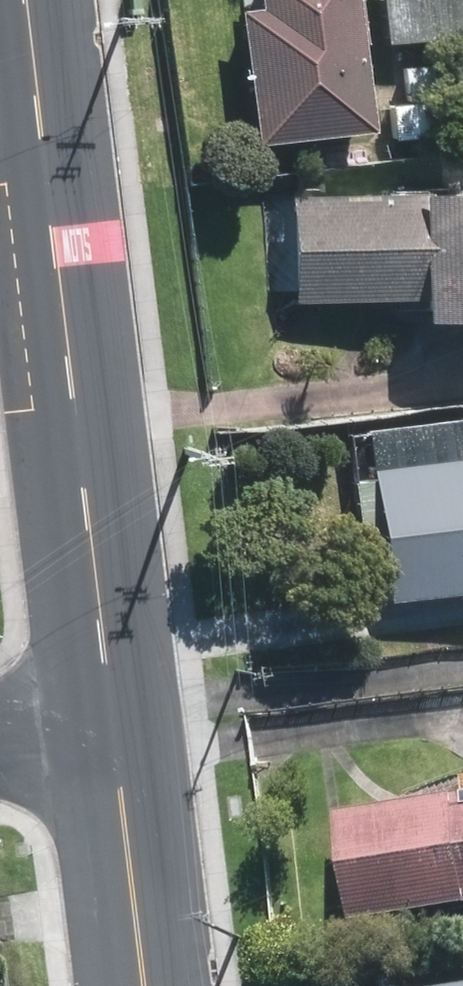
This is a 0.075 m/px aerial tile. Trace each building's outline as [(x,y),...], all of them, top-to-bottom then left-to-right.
[(268,12),(246,14),(261,140),(369,127),(353,0),(267,0),(268,12)] [(394,41),(462,32),(462,0),(389,0),(394,41)] [(404,195),(294,197),(295,295),(406,294),(404,195)] [(429,196),(431,311),(462,311),(462,195),(429,196)] [(363,475),(377,590),(462,580),(462,462),(363,475)] [(346,805),(359,916),(462,904),(462,792),(346,805)]
